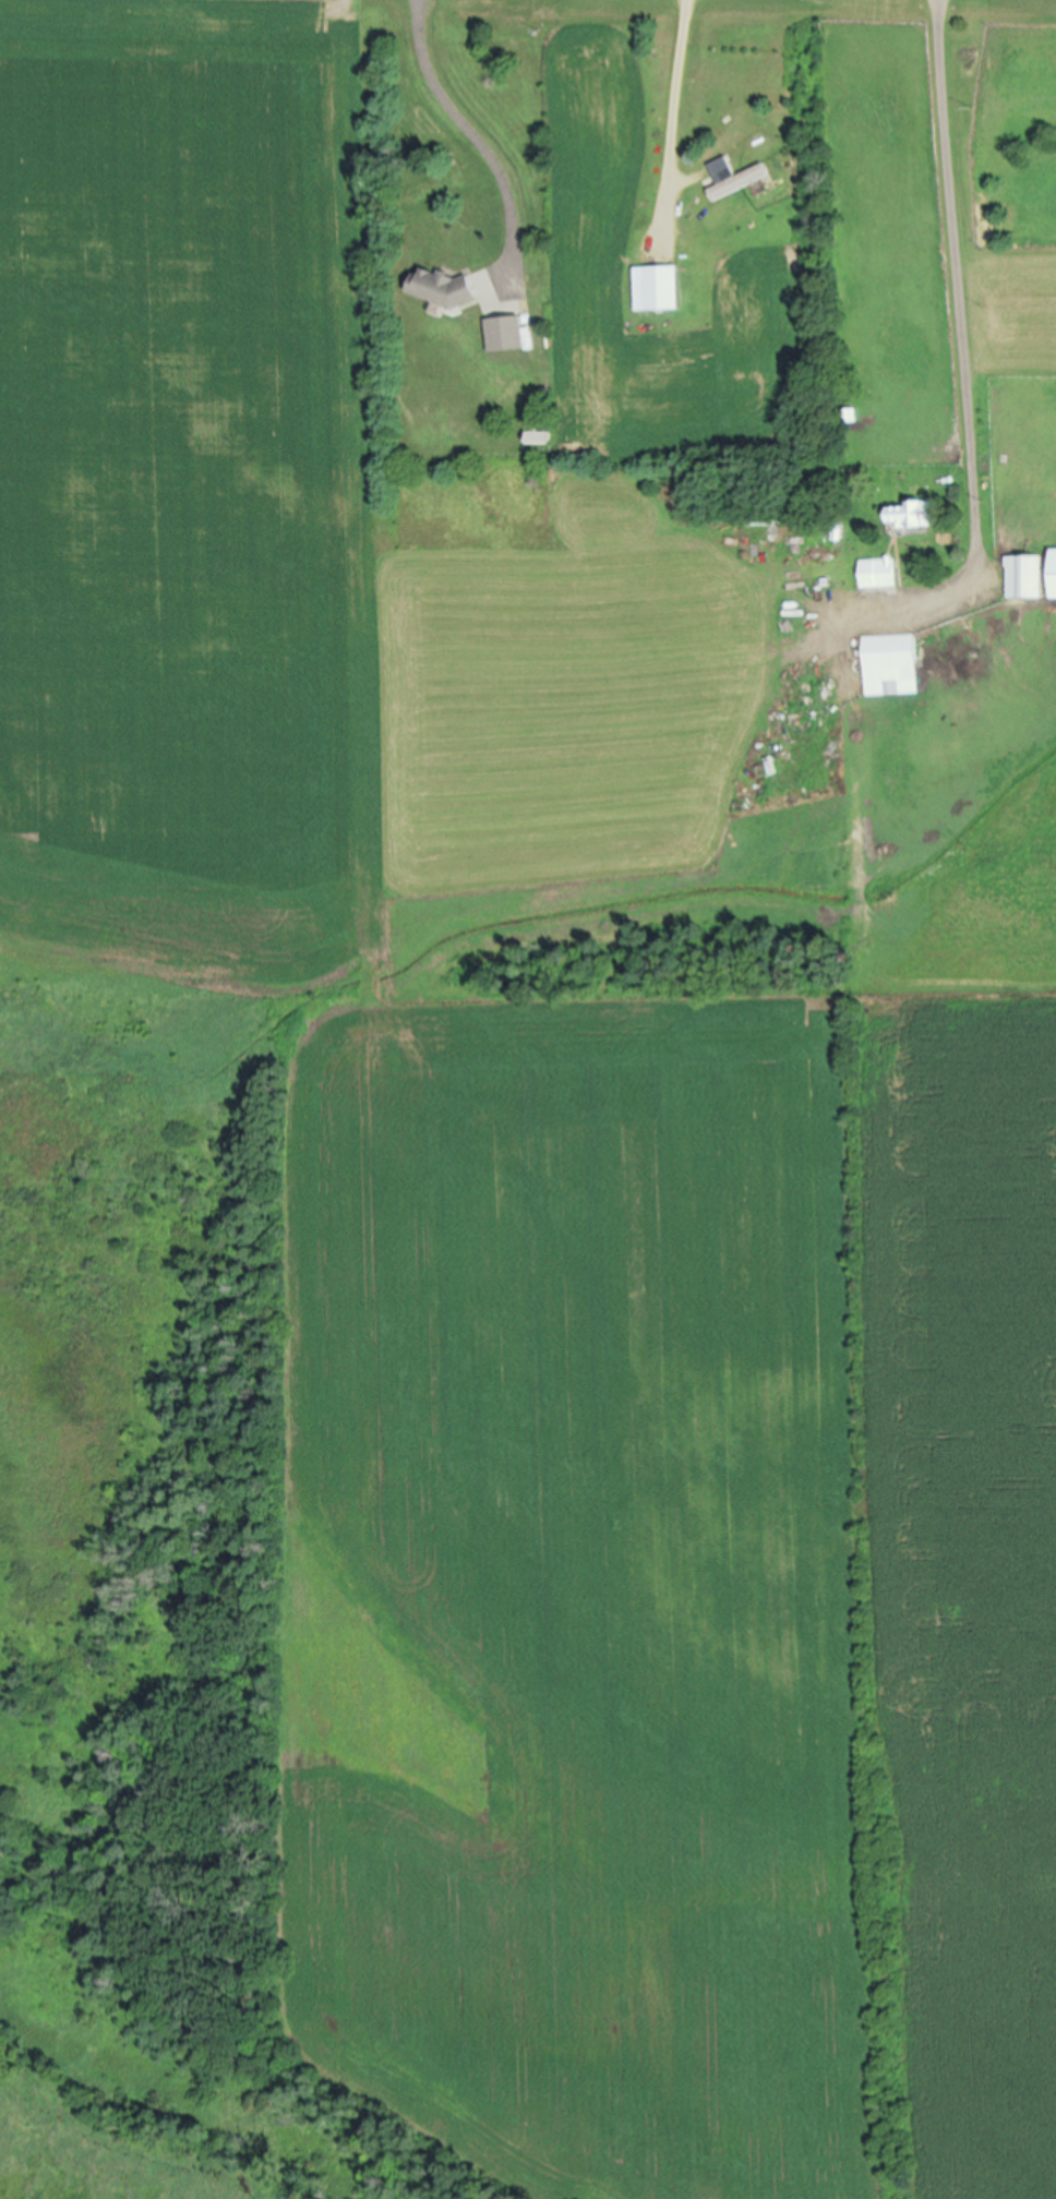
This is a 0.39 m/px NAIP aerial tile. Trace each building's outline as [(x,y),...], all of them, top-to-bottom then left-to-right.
[(740,175),(737,167),(726,171),(730,181),(714,188),(718,199),(774,176),(769,163),(740,175)] [(475,284),(418,263),(408,289),(465,310),(475,284)] [(686,310),(685,265),(651,266),(653,311),(686,310)] [(522,315),(486,319),(489,352),(525,348),(522,315)] [(842,408),(840,419),(851,421),(853,410),(842,408)] [(549,431),(527,431),(527,440),(549,440),(549,431)] [(931,501),(891,501),(891,526),(931,526),(931,501)] [(1006,555),(1006,597),(1041,597),(1041,555),(1006,555)] [(895,585),(895,558),(861,558),(861,585),(895,585)] [(862,635),(863,668),(900,667),(901,691),(916,691),(914,633),(862,635)]
